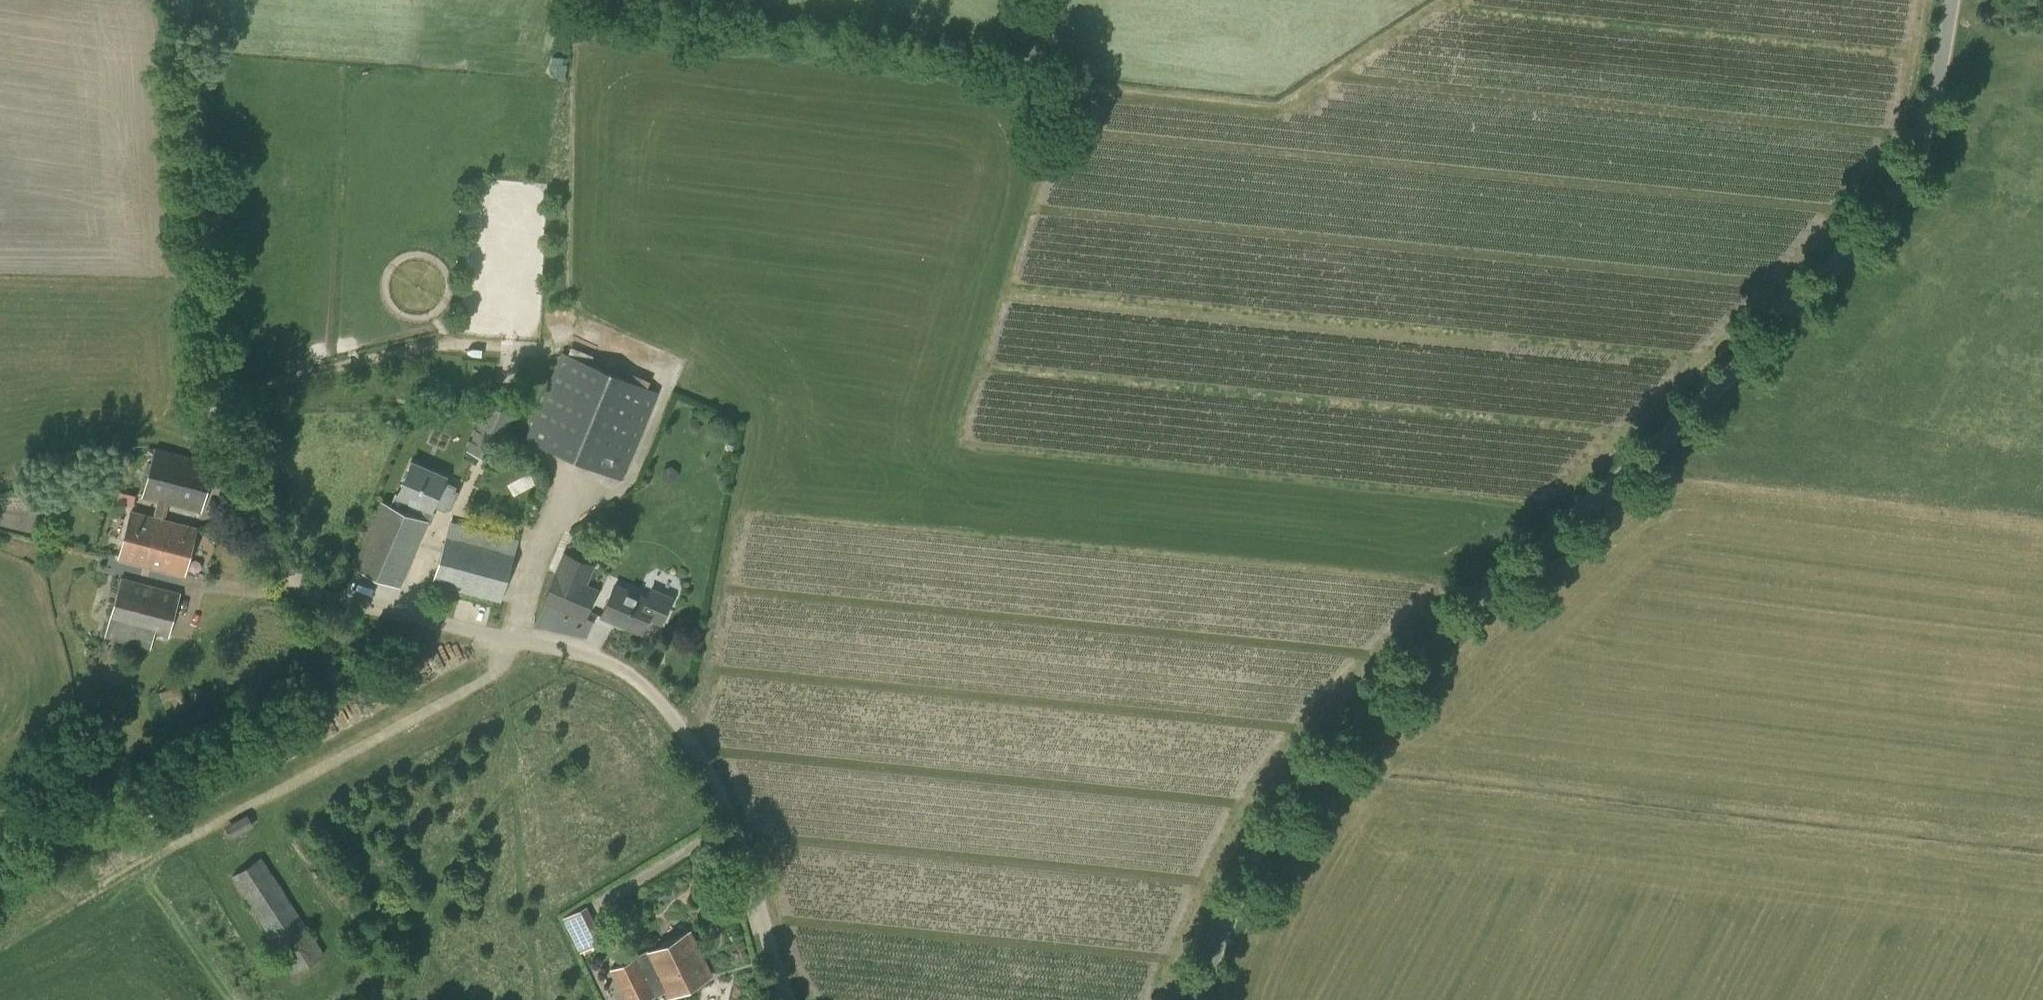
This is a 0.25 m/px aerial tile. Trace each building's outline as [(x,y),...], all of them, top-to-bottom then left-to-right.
[(536,443),(589,465),(606,473),(622,479),(658,392),(562,351),(561,354),(527,439),(536,443)] [(467,449),(493,461),(514,415),(512,414),(519,399),(495,388),(467,449)] [(157,501),(155,511),(166,514),(169,503),(201,511),(215,463),(155,447),(142,497),(157,501)] [(400,509),(384,503),(356,566),(398,584),(426,520),(425,519),(429,509),(431,510),(445,477),(411,462),(397,495),(405,498),(400,509)] [(119,557),(153,566),(165,520),(166,514),(155,511),(153,517),(131,511),(119,557)] [(165,520),(153,566),(184,574),(196,528),(165,520)] [(460,530),(449,527),(448,532),(432,584),(500,603),(515,549),(459,534),(460,530)] [(568,574),(555,603),(584,616),(597,586),(585,581),(590,569),(576,562),(570,575),(568,574)] [(105,637),(150,649),(155,634),(169,637),(180,592),(121,577),(105,637)] [(645,598),(615,585),(602,615),(641,632),(647,619),(661,625),(673,596),(650,586),(645,598)] [(262,856),(232,875),(294,971),(324,952),(262,856)] [(600,942),(604,940),(586,905),(562,917),(580,952),(583,951),(584,954),(602,945),(600,942)] [(711,976),(689,932),(613,970),(628,999),(641,999),(665,988),(669,997),(711,976)]
